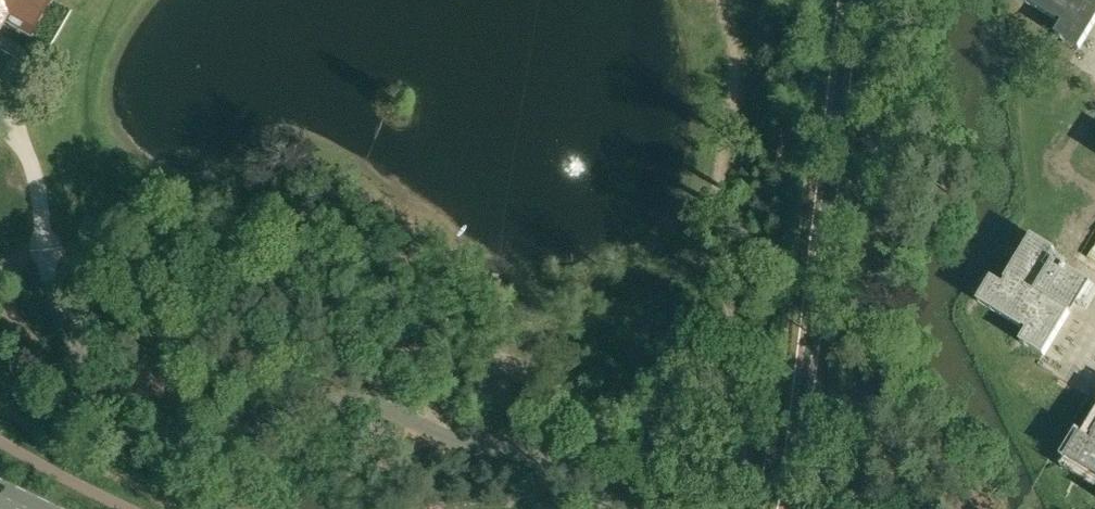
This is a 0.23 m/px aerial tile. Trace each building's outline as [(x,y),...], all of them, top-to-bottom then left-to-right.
[(6,25),(32,40),(54,0),(0,0),(0,34),(6,25)] [(1069,46),(1076,50),(1094,19),(1094,0),(1021,0),(1063,26),(1056,37),(1069,46)] [(991,281),(978,302),(1026,331),(1019,343),(1040,356),(1072,303),(1078,306),(1090,286),(1053,263),(1051,267),(1046,264),(1054,251),(1032,239),(1002,288),(991,281)] [(1093,442),(1081,434),(1068,456),(1094,472),(1094,439),(1093,442)]
